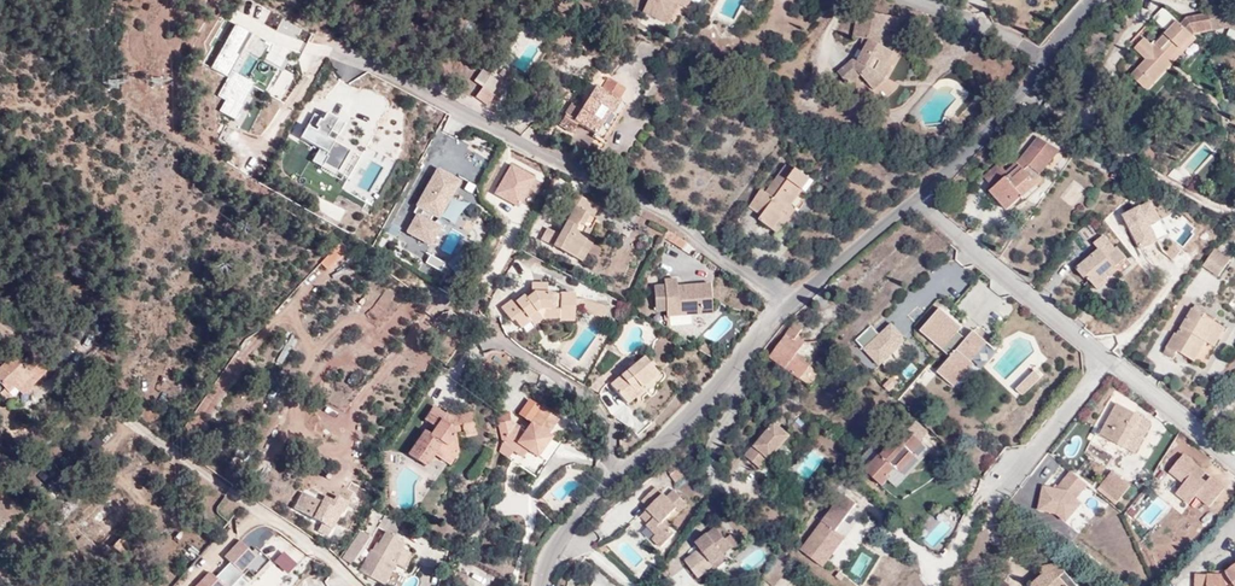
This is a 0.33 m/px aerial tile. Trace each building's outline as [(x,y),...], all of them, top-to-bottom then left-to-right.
[(642,11),(663,20),(672,1),(682,5),(684,0),(647,0),(642,11)] [(664,20),(674,24),(682,5),(672,1),(664,20)] [(1153,18),(1167,32),(1177,22),(1163,8),(1153,18)] [(1232,10),(1211,14),(1214,31),(1230,27),(1234,30),(1234,12),(1232,10)] [(863,77),(875,91),(888,81),(890,77),(901,85),(901,90),(892,96),(905,115),(921,106),(936,90),(897,65),(901,57),(899,55),(903,47),(898,44),(894,52),(882,46),(884,31),(889,32),(891,17),(860,12),(855,37),(873,40),(861,62),(856,59),(840,73),(852,87),(863,77)] [(1211,14),(1186,18),(1180,25),(1177,22),(1167,32),(1153,47),(1144,38),(1135,48),(1146,59),(1131,75),(1147,91),(1196,39),(1191,35),(1214,31),(1211,14)] [(254,33),(234,22),(209,68),(227,78),(218,95),(225,99),(218,112),(235,121),(256,82),(233,70),(254,33)] [(509,74),(503,69),(499,75),(505,80),(509,74)] [(601,89),(596,86),(574,121),(568,116),(562,126),(573,133),(579,124),(595,134),(610,111),(613,113),(620,101),(619,100),(626,89),(609,78),(601,89)] [(493,94),(482,87),(475,97),(485,105),(493,94)] [(325,119),(315,113),(301,139),(318,149),(311,162),(322,168),(329,157),(327,156),(346,122),(328,112),(325,119)] [(799,129),(795,135),(803,142),(808,136),(799,129)] [(1019,192),(1039,176),(1060,151),(1038,138),(1020,166),(1023,169),(1009,181),(1007,179),(992,192),(1008,212),(1024,200),(1019,192)] [(536,176),(511,163),(494,194),(519,208),(536,176)] [(816,164),(809,172),(812,176),(820,169),(816,164)] [(787,203),(790,205),(810,178),(796,168),(794,171),(786,166),(766,192),(761,189),(749,206),(762,215),(759,219),(773,230),(783,217),(780,214),(787,203)] [(462,181),(437,167),(412,212),(416,214),(406,233),(431,247),(442,228),(430,221),(433,215),(440,219),(462,181)] [(837,167),(825,176),(831,184),(843,174),(837,167)] [(1046,182),(1039,176),(1019,192),(1024,200),(1025,200),(1046,182)] [(585,226),(589,228),(594,218),(591,216),(597,204),(574,192),(568,203),(574,206),(559,234),(547,227),(540,240),(581,262),(593,240),(585,235),(581,233),(585,226)] [(1123,211),(1141,250),(1170,236),(1151,198),(1123,211)] [(797,210),(790,205),(787,203),(780,214),(783,217),(773,230),(778,234),(797,210)] [(665,229),(662,236),(680,247),(684,241),(665,229)] [(1099,250),(1092,256),(1094,258),(1086,264),(1084,263),(1076,270),(1084,278),(1085,277),(1088,281),(1090,280),(1098,289),(1111,277),(1110,276),(1117,269),(1116,267),(1126,258),(1117,247),(1114,249),(1103,236),(1094,244),(1099,250)] [(318,259),(325,269),(346,253),(339,244),(318,259)] [(1155,247),(1146,253),(1153,263),(1162,257),(1155,247)] [(1230,260),(1215,249),(1203,265),(1218,276),(1230,260)] [(446,263),(430,254),(424,263),(441,272),(446,263)] [(1094,258),(1092,256),(1084,263),(1086,264),(1094,258)] [(675,277),(662,278),(662,284),(652,284),(654,309),(665,309),(665,315),(711,311),(709,281),(676,284),(675,277)] [(583,303),(585,298),(573,298),(573,293),(549,293),(546,289),(546,283),(530,283),(529,289),(521,295),(521,296),(513,302),(511,299),(499,309),(508,321),(512,319),(519,328),(528,321),(525,317),(537,309),(538,309),(541,308),(557,308),(557,315),(573,315),(574,302),(583,303)] [(605,306),(585,298),(583,303),(581,307),(601,317),(605,306)] [(964,326),(939,305),(917,332),(946,356),(932,373),(954,392),(976,365),(971,361),(986,343),(984,341),(988,336),(976,326),(967,337),(960,331),(964,326)] [(525,317),(528,321),(530,323),(540,315),(557,315),(557,308),(541,308),(538,309),(537,309),(525,317)] [(1205,342),(1217,323),(1193,308),(1185,320),(1189,322),(1186,327),(1183,324),(1176,335),(1174,333),(1165,348),(1175,354),(1178,351),(1193,361),(1205,342)] [(691,322),(690,314),(669,315),(670,323),(691,322)] [(907,341),(890,322),(878,333),(871,325),(854,340),(878,367),(907,341)] [(795,355),(797,352),(805,342),(798,336),(802,330),(793,323),(769,357),(800,379),(810,366),(804,361),(795,355)] [(1223,327),(1217,323),(1205,342),(1212,346),(1223,327)] [(1172,358),(1175,354),(1165,348),(1163,353),(1172,358)] [(805,359),(797,352),(795,355),(804,361),(805,359)] [(26,366),(14,354),(0,368),(0,385),(4,389),(0,392),(0,395),(7,402),(11,397),(8,393),(13,387),(30,370),(26,366)] [(643,356),(634,363),(629,367),(609,385),(625,403),(642,389),(639,385),(656,371),(643,356)] [(629,367),(634,363),(630,359),(626,363),(629,367)] [(33,360),(26,366),(30,370),(13,387),(21,395),(44,373),(33,360)] [(1038,375),(1035,371),(1016,390),(1019,393),(1025,393),(1039,379),(1038,375)] [(896,385),(889,378),(882,385),(889,392),(896,385)] [(511,420),(502,422),(511,442),(508,447),(522,456),(527,449),(536,455),(549,437),(546,434),(557,419),(540,408),(542,406),(530,397),(519,414),(532,421),(525,431),(522,435),(511,428),(511,420)] [(1122,446),(1139,416),(1117,403),(1100,434),(1122,446)] [(449,418),(443,414),(433,407),(425,419),(435,426),(430,434),(425,430),(409,454),(426,466),(433,455),(441,442),(445,445),(453,435),(474,431),(471,414),(453,416),(449,418)] [(502,422),(511,420),(509,413),(499,415),(502,422)] [(1152,423),(1139,416),(1122,446),(1135,454),(1152,423)] [(522,435),(525,431),(511,420),(511,428),(522,435)] [(897,470),(913,453),(922,442),(921,440),(929,432),(915,420),(907,428),(906,427),(882,454),(880,455),(865,470),(882,486),(890,478),(888,476),(895,469),(897,470)] [(511,442),(502,422),(497,424),(501,441),(508,447),(511,442)] [(775,422),(762,437),(765,439),(762,443),(759,441),(756,445),(755,444),(746,456),(762,469),(769,459),(771,460),(791,436),(775,422)] [(441,442),(433,455),(449,466),(457,453),(454,435),(453,435),(445,445),(441,442)] [(1196,494),(1210,506),(1227,485),(1184,451),(1168,470),(1182,482),(1175,492),(1189,503),(1196,494)] [(916,456),(913,453),(897,470),(901,474),(916,456)] [(46,465),(39,475),(48,482),(56,473),(46,465)] [(684,476),(676,465),(667,471),(675,482),(684,476)] [(1111,471),(1099,486),(1118,501),(1130,486),(1111,471)] [(1035,507),(1077,522),(1092,481),(1065,472),(1059,488),(1044,482),(1035,507)] [(651,519),(648,522),(646,523),(656,534),(652,538),(660,546),(673,533),(665,524),(662,521),(665,518),(677,507),(679,510),(687,503),(673,489),(666,496),(662,492),(661,493),(654,486),(641,499),(647,506),(643,510),(651,519)] [(855,503),(840,492),(797,551),(822,570),(845,538),(835,531),(855,503)] [(303,494),(295,510),(322,524),(318,531),(328,537),(341,513),(343,514),(349,503),(337,498),(334,502),(325,497),(322,504),(303,494)] [(640,513),(648,522),(651,519),(643,510),(640,513)] [(377,553),(372,551),(371,550),(359,572),(382,585),(394,565),(403,570),(410,558),(408,557),(409,555),(398,548),(401,541),(394,537),(400,525),(384,516),(377,528),(385,533),(378,545),(381,546),(377,553)] [(711,563),(722,554),(731,548),(738,548),(738,547),(729,535),(723,539),(714,527),(705,534),(707,536),(703,539),(701,537),(693,543),(698,549),(683,560),(696,577),(712,565),(711,563)] [(367,536),(359,531),(342,556),(350,561),(367,536)] [(121,538),(113,547),(123,556),(130,547),(121,538)] [(258,556),(239,538),(222,554),(229,560),(215,574),(210,568),(192,585),(193,585),(228,585),(258,556)] [(184,550),(191,558),(199,551),(192,543),(184,550)] [(376,543),(372,551),(377,553),(381,546),(378,545),(376,543)] [(726,558),(722,554),(711,563),(712,565),(715,567),(726,558)] [(787,568),(775,559),(762,575),(774,584),(787,568)] [(1060,577),(1064,572),(1065,570),(1065,567),(1064,562),(1042,566),(1043,575),(1031,585),(1067,585),(1060,577)] [(1231,567),(1225,573),(1195,574),(1195,585),(1234,585),(1234,565),(1231,567)] [(846,576),(840,571),(836,576),(842,581),(846,576)] [(159,572),(155,576),(152,574),(148,579),(156,585),(162,585),(167,580),(159,572)] [(468,576),(455,572),(453,578),(457,582),(457,584),(465,585),(468,576)]
